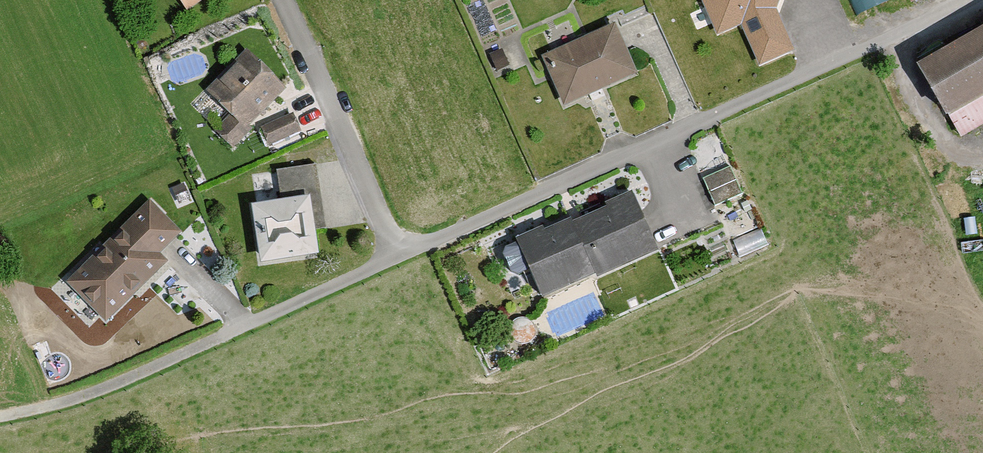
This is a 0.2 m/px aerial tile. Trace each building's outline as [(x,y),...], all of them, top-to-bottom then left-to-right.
[(185,10),(200,0),(178,0),(185,10)] [(711,37),(737,28),(752,69),(791,55),(774,9),(778,0),(697,0),(711,37)] [(883,2),(883,0),(852,0),(855,10),(883,2)] [(607,23),(535,56),(558,106),(630,74),(607,23)] [(918,70),(958,135),(982,120),(982,31),(918,70)] [(227,147),(285,93),(244,51),(200,92),(224,118),(211,130),(227,147)] [(262,117),(274,142),(305,127),(293,102),(262,117)] [(706,173),(719,201),(745,189),(732,161),(706,173)] [(243,204),(251,263),(311,255),(307,229),(321,227),(312,163),(249,172),(254,203),(243,204)] [(626,194),(509,241),(534,302),(650,255),(626,194)] [(146,204),(62,284),(99,322),(161,263),(153,255),(175,234),(146,204)]
